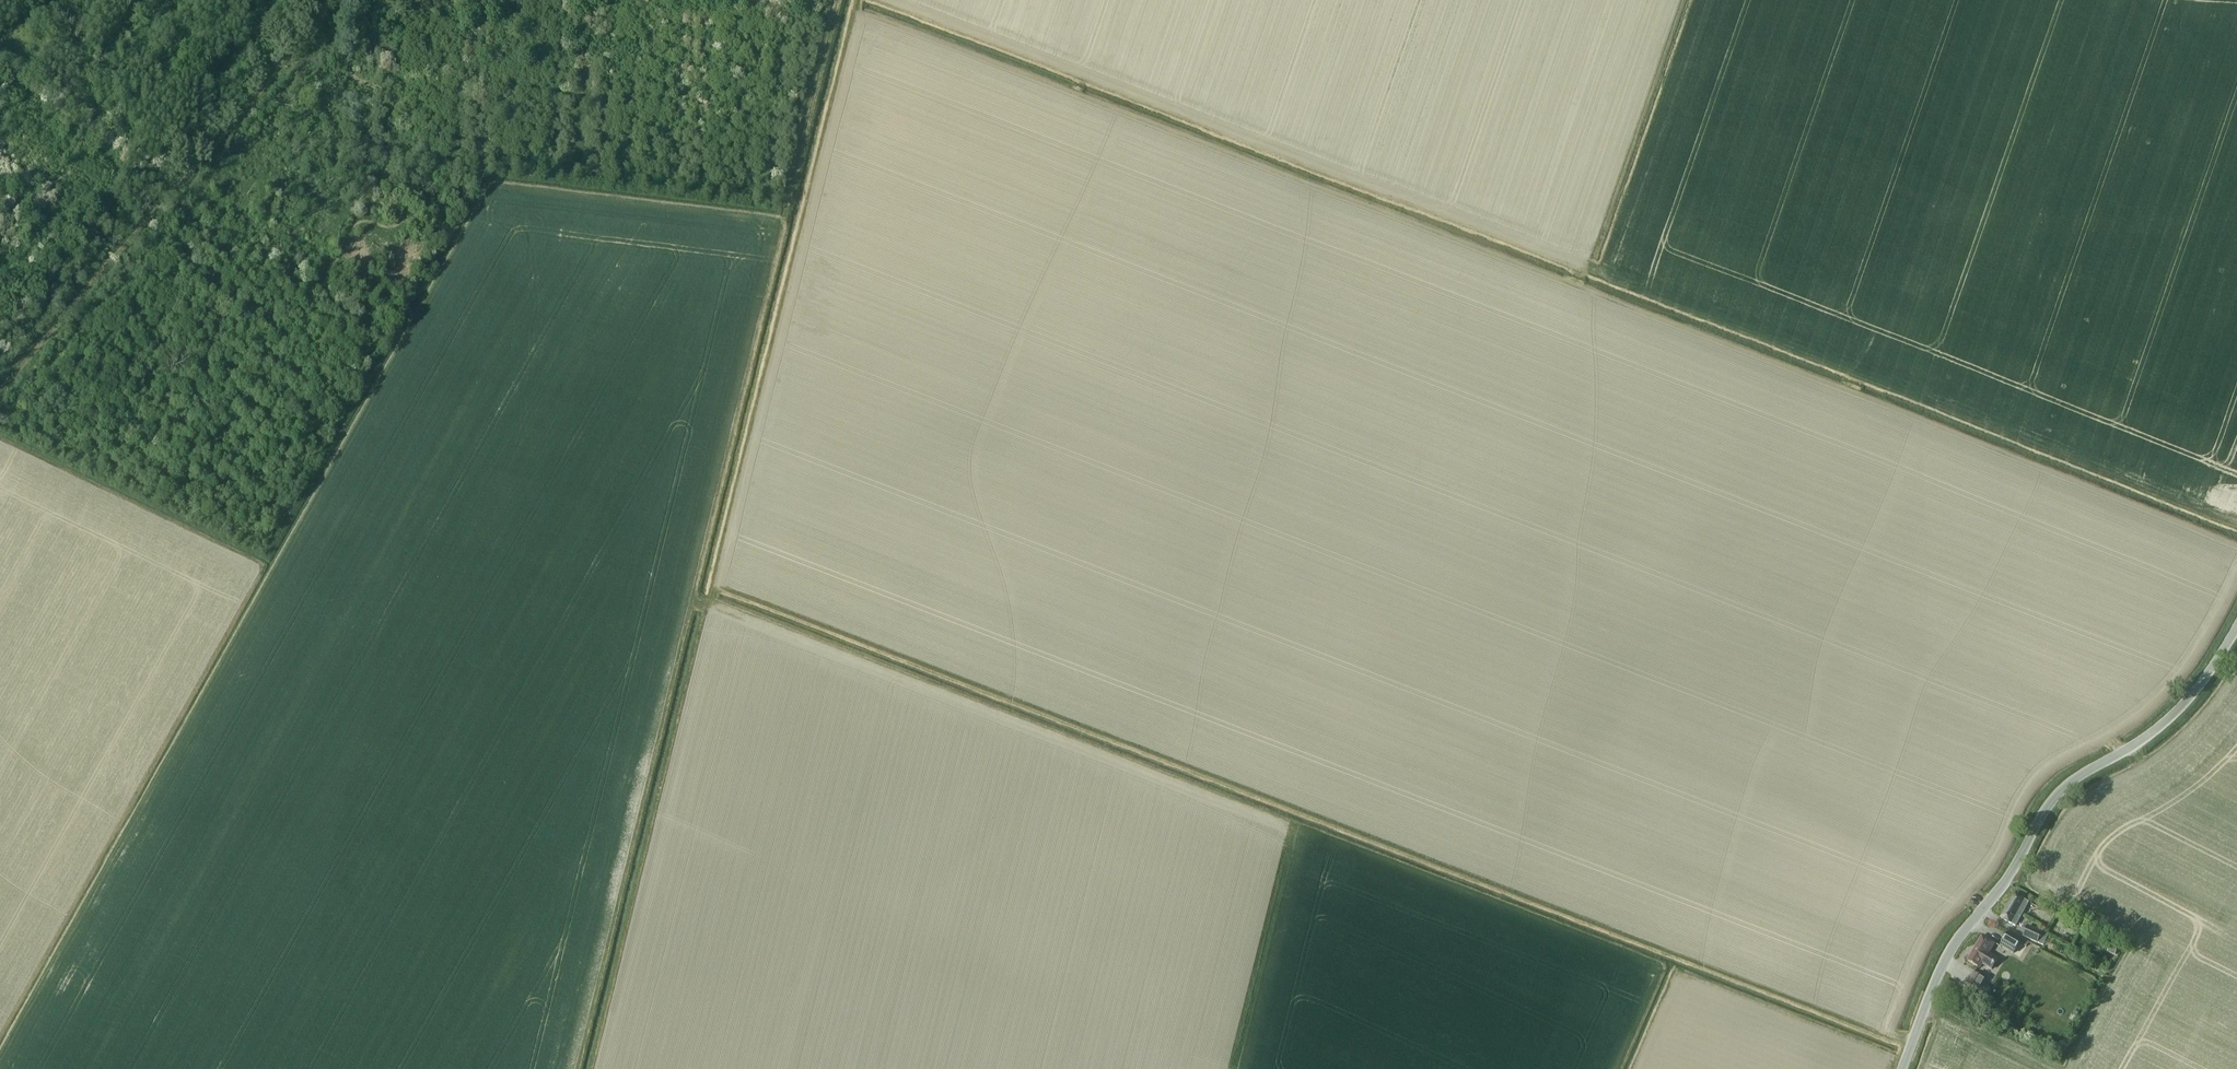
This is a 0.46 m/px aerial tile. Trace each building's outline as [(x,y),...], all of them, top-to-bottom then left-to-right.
[(2015,926),(2029,902),(2014,894),(2001,918),(2015,926)] [(2044,945),(2048,935),(2042,933),(2043,932),(2028,925),(2023,937),(2038,943),(2044,945)] [(2014,953),(2020,943),(2027,947),(2030,942),(2022,938),(2021,940),(2009,933),(2001,946),(2014,953)] [(1992,969),(1998,959),(1989,953),(1995,942),(1983,935),(1968,960),(1980,968),(1982,964),(1992,969)] [(2107,952),(2115,955),(2118,947),(2111,944),(2107,952)] [(1978,989),(1985,979),(1974,972),(1968,983),(1978,989)]
